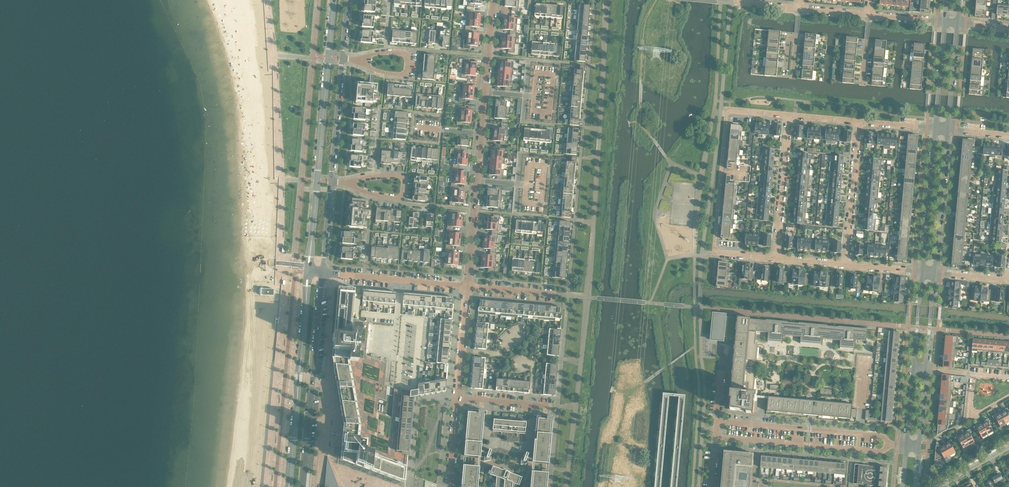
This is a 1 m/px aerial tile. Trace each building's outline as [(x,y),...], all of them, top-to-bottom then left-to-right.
[(519,0),(508,0),(508,1),(505,0),(504,7),(512,7),(512,11),(518,11),(519,0)] [(473,14),(473,11),(467,10),(466,20),(480,21),(480,15),(473,14)] [(975,10),(975,16),(979,17),(979,18),(986,18),(986,11),(975,10)] [(517,24),(518,15),(511,14),(511,18),(503,17),(503,23),(517,24)] [(479,27),(480,21),(466,20),(465,29),(471,30),(472,27),(479,27)] [(516,34),(517,24),(503,23),(502,29),(510,30),(509,33),(516,34)] [(448,46),(450,30),(440,29),(439,40),(443,40),(442,47),(445,47),(445,46),(448,46)] [(479,34),(471,33),(471,30),(465,29),(465,33),(468,33),(467,39),(478,40),(479,34)] [(435,44),(436,31),(426,30),(425,38),(429,38),(429,40),(428,40),(428,43),(429,43),(429,45),(432,45),(432,44),(435,44)] [(781,31),(769,30),(768,40),(780,41),(781,31)] [(515,43),(516,34),(509,33),(509,36),(502,36),(501,42),(515,43)] [(805,34),(805,43),(816,44),(818,44),(819,40),(816,40),(816,35),(805,34)] [(858,38),(847,38),(846,47),(857,48),(858,38)] [(477,46),(478,40),(467,39),(464,39),(463,48),(470,49),(470,46),(477,46)] [(779,50),(780,41),(768,40),(767,49),(779,50)] [(876,40),(875,49),(886,50),(886,41),(887,41),(876,40)] [(514,53),(515,43),(501,42),(501,48),(508,49),(508,52),(514,53)] [(805,43),(804,52),(815,53),(816,44),(805,43)] [(561,51),(562,47),(554,46),(554,44),(553,56),(558,57),(559,50),(561,51)] [(925,45),(914,44),(913,53),(924,54),(925,45)] [(857,48),(846,47),(845,56),(856,57),(857,48)] [(778,59),(779,50),(767,49),(766,58),(778,59)] [(875,49),(874,58),(885,59),(886,50),(875,49)] [(984,50),(973,49),(972,58),(983,59),(984,50)] [(804,52),(803,61),(814,62),(815,53),(804,52)] [(924,54),(913,53),(912,62),(923,63),(924,54)] [(856,57),(845,56),(844,65),(855,66),(856,57)] [(777,68),(778,59),(766,58),(766,67),(777,68)] [(874,58),(873,67),(884,68),(885,59),(874,58)] [(983,59),(972,58),(971,67),(982,68),(983,59)] [(460,59),(459,68),(461,68),(461,69),(477,70),(477,67),(476,67),(476,64),(468,63),(469,60),(460,59)] [(507,59),(507,63),(499,62),(499,68),(513,69),(514,60),(507,59)] [(803,61),(802,70),(813,71),(814,62),(803,61)] [(923,63),(912,62),(912,71),(923,72),(923,63)] [(855,66),(844,65),(843,74),(854,75),(855,66)] [(579,126),(582,92),(584,66),(579,66),(579,69),(582,69),(582,70),(572,69),(569,107),(571,107),(570,112),(569,112),(569,114),(568,114),(567,125),(579,126)] [(776,77),(777,68),(766,67),(765,76),(776,77)] [(873,67),(872,76),(883,77),(884,68),(873,67)] [(982,68),(971,67),(970,76),(981,77),(982,68)] [(461,69),(460,78),(467,79),(467,75),(475,76),(475,73),(476,73),(477,70),(461,69)] [(801,79),(812,80),(813,71),(802,70),(801,79)] [(923,72),(912,71),(911,80),(922,81),(923,72)] [(854,75),(843,74),(843,83),(853,84),(854,75)] [(871,85),(882,86),(885,86),(886,78),(883,77),(872,76),(871,85)] [(981,77),(970,76),(970,85),(981,86),(981,77)] [(509,87),(509,81),(498,80),(497,86),(505,87),(504,90),(511,91),(511,87),(509,87)] [(922,81),(911,80),(910,89),(921,90),(922,81)] [(360,83),(360,86),(357,86),(355,102),(372,104),(373,98),(374,98),(379,99),(379,95),(374,95),(375,93),(376,93),(377,85),(360,83)] [(466,87),(467,83),(460,83),(459,92),(473,93),(475,93),(475,91),(473,91),(474,87),(466,87)] [(981,86),(970,85),(969,94),(980,95),(981,86)] [(473,100),(473,93),(459,92),(458,102),(465,102),(465,99),(473,100)] [(510,102),(510,98),(504,97),(503,101),(496,100),(495,106),(506,107),(507,102),(510,102)] [(464,107),(458,106),(457,116),(471,117),(472,111),(464,110),(464,107)] [(505,119),(506,113),(495,112),(494,118),(502,119),(501,122),(508,123),(508,119),(505,119)] [(470,123),(471,117),(457,116),(456,125),(463,126),(463,122),(470,123)] [(507,136),(508,124),(501,123),(501,129),(493,128),(493,132),(492,131),(491,134),(493,134),(507,136)] [(753,129),(753,132),(752,134),(758,134),(758,138),(762,138),(762,134),(763,124),(757,123),(756,127),(753,127),(753,129)] [(768,124),(763,124),(762,134),(771,135),(771,129),(768,129),(768,124)] [(774,129),(771,129),(771,135),(780,136),(780,134),(781,134),(781,131),(780,131),(781,125),(775,125),(774,129)] [(796,133),(795,133),(795,136),(796,136),(796,138),(805,138),(805,132),(802,132),(803,127),(797,127),(796,133)] [(808,132),(805,132),(805,138),(814,139),(815,128),(809,128),(808,132)] [(821,129),(815,128),(814,139),(823,140),(823,134),(820,133),(821,129)] [(832,141),(833,130),(827,130),(826,134),(823,134),(823,140),(826,140),(826,144),(831,144),(831,141),(832,141)] [(839,131),(833,130),(832,141),(831,141),(831,144),(835,145),(835,141),(841,142),(841,135),(838,135),(839,131)] [(844,135),(841,135),(841,142),(844,142),(844,143),(844,144),(845,145),(846,145),(847,145),(848,145),(849,144),(849,143),(850,143),(850,142),(850,141),(851,141),(851,138),(850,138),(851,132),(845,131),(844,135)] [(866,139),(865,139),(865,142),(866,142),(866,144),(875,145),(875,138),(872,138),(873,134),(867,133),(866,139)] [(917,141),(918,136),(914,136),(915,134),(909,133),(909,140),(917,141)] [(506,145),(507,136),(493,134),(492,141),(500,141),(499,145),(506,145)] [(878,139),(875,138),(875,145),(884,146),(885,135),(879,134),(878,139)] [(896,136),(891,135),(890,146),(899,147),(899,140),(896,140),(896,136)] [(459,139),(458,139),(457,145),(454,145),(454,149),(461,149),(461,146),(468,147),(469,140),(466,140),(466,137),(459,136),(459,139)] [(990,155),(991,144),(985,144),(984,148),(981,148),(980,154),(990,155)] [(997,156),(998,145),(991,144),(990,155),(989,158),(995,158),(995,156),(997,156)] [(491,150),(491,157),(502,158),(502,157),(502,152),(505,152),(506,148),(499,148),(499,151),(491,150)] [(460,152),(461,149),(454,149),(453,158),(467,159),(468,153),(460,152)] [(467,165),(467,159),(453,158),(452,167),(459,168),(459,165),(467,165)] [(570,218),(575,162),(576,158),(569,158),(569,161),(574,161),(574,162),(566,162),(564,178),(562,177),(562,183),(564,183),(563,188),(563,194),(561,193),(559,217),(570,218)] [(728,159),(727,169),(732,169),(732,164),(737,165),(737,160),(728,159)] [(459,171),(459,168),(452,167),(452,171),(455,172),(455,177),(465,178),(466,172),(459,171)] [(490,169),(489,175),(497,175),(496,178),(496,179),(503,179),(504,170),(501,169),(501,170),(490,169)] [(727,175),(726,185),(737,186),(735,185),(735,181),(731,180),(731,176),(727,175)] [(455,177),(452,177),(451,186),(457,187),(457,184),(465,184),(465,178),(455,177)] [(457,190),(457,187),(451,186),(450,196),(464,197),(464,191),(457,190)] [(463,203),(464,197),(450,196),(449,205),(455,206),(456,203),(463,203)] [(344,227),(369,229),(371,202),(346,199),(345,211),(350,211),(350,216),(345,216),(344,227)] [(500,208),(501,202),(487,201),(485,201),(485,204),(486,204),(486,207),(494,208),(493,211),(500,211),(500,208)] [(455,214),(455,211),(449,210),(448,220),(462,221),(462,215),(455,214)] [(413,211),(413,213),(412,216),(413,216),(413,218),(409,217),(409,223),(408,227),(418,228),(419,213),(416,213),(416,211),(413,211)] [(427,212),(427,214),(426,214),(426,217),(427,217),(427,219),(423,219),(422,226),(432,227),(433,214),(430,214),(430,213),(427,212)] [(499,224),(499,216),(500,215),(493,214),(493,218),(485,217),(485,223),(499,224)] [(461,227),(462,221),(448,220),(447,229),(453,230),(454,227),(461,227)] [(498,234),(499,224),(485,223),(484,229),(492,230),(491,233),(498,234)] [(460,240),(460,234),(453,233),(453,230),(447,229),(446,239),(449,239),(460,240)] [(497,243),(498,234),(491,233),(491,237),(484,236),(483,239),(482,239),(482,242),(483,242),(494,243),(497,243)] [(753,234),(745,233),(743,233),(743,235),(743,238),(743,240),(746,240),(746,244),(748,245),(750,245),(751,245),(752,245),(753,234)] [(762,235),(753,234),(752,245),(753,245),(755,246),(755,245),(757,245),(758,241),(761,241),(762,235)] [(771,236),(762,235),(761,241),(764,242),(764,246),(770,247),(770,241),(771,241),(772,238),(771,238),(771,236)] [(805,239),(804,250),(805,250),(807,250),(810,250),(810,246),(813,246),(814,240),(808,239),(809,236),(805,235),(804,239),(805,239)] [(814,240),(813,246),(816,246),(816,251),(818,251),(821,252),(821,251),(822,251),(823,237),(817,236),(817,240),(814,240)] [(785,239),(785,242),(786,242),(786,248),(792,249),(792,244),(795,245),(796,238),(787,237),(786,239),(785,239)] [(823,237),(822,251),(823,251),(823,252),(825,252),(828,252),(828,248),(831,248),(831,241),(830,241),(826,241),(826,237),(823,237)] [(796,238),(795,245),(798,245),(798,249),(800,249),(800,250),(803,250),(804,250),(805,239),(804,239),(796,238)] [(459,246),(460,240),(449,239),(448,245),(445,244),(445,248),(452,249),(452,245),(459,246)] [(831,241),(831,248),(834,248),(833,252),(840,253),(840,247),(841,247),(842,244),(841,244),(841,242),(831,241)] [(493,249),(494,243),(483,242),(482,248),(490,249),(490,252),(496,253),(496,249),(493,249)] [(874,245),(866,244),(865,251),(868,251),(868,255),(871,256),(870,256),(873,256),(875,256),(876,242),(875,242),(874,245)] [(856,245),(855,245),(855,248),(856,248),(856,254),(862,255),(862,251),(865,251),(866,244),(865,244),(857,244),(856,245)] [(451,252),(452,249),(445,248),(444,258),(458,259),(459,253),(451,252)] [(495,262),(496,253),(490,252),(489,255),(482,255),(481,261),(492,262),(495,262)] [(981,255),(980,255),(973,254),(971,254),(971,261),(974,261),(974,265),(980,266),(981,255)] [(995,256),(986,255),(985,266),(991,267),(992,262),(995,263),(995,256)] [(1004,257),(995,256),(995,263),(998,263),(997,267),(1003,268),(1004,262),(1005,262),(1005,259),(1004,259),(1004,257)] [(458,265),(458,259),(444,258),(443,267),(450,268),(450,264),(458,265)] [(492,268),(492,262),(481,261),(481,267),(488,268),(488,271),(494,272),(495,268),(492,268)] [(752,279),(753,271),(753,270),(749,269),(750,266),(748,266),(744,265),(743,266),(742,266),(741,278),(742,278),(742,279),(748,279),(752,279)] [(761,270),(758,270),(757,280),(761,280),(761,281),(767,281),(768,281),(769,268),(768,268),(763,267),(763,268),(762,268),(761,270)] [(775,281),(776,281),(776,282),(782,283),(782,282),(786,282),(787,273),(784,272),(784,270),(782,269),(778,268),(778,269),(776,269),(775,281)] [(798,285),(799,271),(799,270),(796,270),(796,271),(793,270),(793,273),(790,273),(789,284),(795,284),(795,285),(798,285)] [(805,271),(802,271),(799,270),(799,271),(798,285),(801,285),(807,285),(808,275),(805,274),(805,271)] [(819,287),(821,272),(818,272),(818,273),(815,272),(814,275),(811,275),(810,285),(816,286),(816,287),(819,287)] [(829,287),(830,276),(826,276),(827,273),(824,273),(821,272),(819,287),(822,287),(829,287)] [(837,274),(836,274),(836,277),(832,277),(831,286),(836,287),(842,288),(842,287),(843,287),(844,275),(843,275),(843,274),(837,274)] [(851,275),(851,276),(849,288),(850,288),(850,289),(856,289),(860,289),(861,279),(858,279),(858,276),(857,276),(851,275)] [(896,276),(896,283),(904,284),(905,278),(901,278),(902,277),(902,276),(896,276)] [(872,292),(874,278),(874,277),(871,277),(868,277),(867,280),(864,280),(863,290),(869,291),(872,292)] [(882,292),(883,281),(879,281),(880,278),(877,278),(877,277),(874,277),(874,278),(872,292),(875,292),(875,291),(882,292)] [(961,289),(961,283),(959,283),(959,281),(954,281),(954,283),(951,282),(950,288),(961,289)] [(340,287),(334,357),(347,359),(364,360),(365,355),(367,353),(366,353),(369,324),(359,320),(355,319),(352,318),(352,316),(353,312),(354,294),(355,289),(343,288),(340,287)] [(980,301),(981,287),(978,287),(975,287),(975,290),(972,289),(971,300),(977,301),(980,301)] [(989,302),(990,291),(987,291),(987,288),(984,288),(984,287),(981,287),(980,301),(983,302),(983,301),(989,302)] [(1003,302),(1004,290),(1003,289),(997,288),(997,289),(996,289),(996,292),(993,291),(992,301),(996,301),(996,302),(1002,302),(1003,302)] [(895,296),(894,303),(899,304),(899,302),(903,302),(903,296),(895,296)] [(960,308),(960,301),(949,300),(949,301),(948,307),(952,307),(952,308),(957,309),(957,307),(960,308)] [(753,393),(756,361),(757,344),(755,344),(756,331),(768,332),(769,330),(765,329),(766,320),(744,318),(744,315),(713,313),(711,340),(720,341),(731,342),(736,343),(735,356),(734,356),(733,362),(734,362),(734,366),(733,366),(733,368),(733,372),(732,380),(732,382),(731,383),(731,384),(732,384),(732,388),(731,388),(731,391),(730,410),(738,410),(738,409),(750,410),(749,413),(754,414),(755,397),(756,398),(757,393),(753,393)] [(866,342),(867,330),(867,329),(838,326),(838,327),(827,326),(828,325),(799,323),(788,322),(766,320),(765,329),(769,330),(768,332),(767,342),(768,342),(768,341),(782,342),(782,343),(783,343),(783,335),(801,337),(800,343),(801,343),(801,342),(822,344),(822,345),(823,339),(840,341),(840,348),(840,347),(855,349),(854,350),(855,350),(856,340),(866,341),(866,342)] [(405,484),(414,486),(437,486),(437,485),(437,484),(423,479),(422,479),(411,475),(411,473),(417,413),(415,413),(416,397),(417,396),(417,395),(418,390),(417,390),(410,391),(407,392),(404,392),(402,391),(399,390),(397,390),(395,389),(394,388),(387,386),(384,385),(386,363),(387,360),(385,360),(368,354),(367,353),(365,355),(364,360),(347,359),(334,357),(327,356),(331,386),(327,456),(324,486),(405,486),(405,484)] [(942,375),(942,381),(954,383),(954,378),(960,379),(960,383),(967,384),(967,377),(942,375)] [(852,409),(852,404),(846,403),(846,400),(842,400),(842,403),(830,402),(830,399),(828,399),(826,398),(826,401),(809,400),(809,397),(807,397),(806,400),(795,399),(795,396),(791,395),(790,398),(779,397),(779,394),(775,394),(774,397),(768,396),(767,411),(771,411),(771,410),(779,410),(779,412),(787,412),(787,411),(796,412),(795,413),(803,414),(803,413),(818,414),(818,415),(822,416),(822,414),(831,415),(831,416),(834,417),(838,417),(839,416),(847,416),(847,418),(850,418),(850,419),(851,419),(851,417),(856,417),(856,419),(857,409),(852,409)] [(1008,415),(1007,412),(1008,411),(1007,408),(1003,410),(1004,412),(1000,414),(1006,424),(1008,422),(1008,416),(1008,415)] [(548,463),(551,434),(552,420),(548,419),(548,416),(472,409),(471,412),(468,412),(464,455),(478,457),(484,457),(484,461),(491,460),(491,458),(502,456),(514,457),(521,460),(520,464),(527,463),(528,461),(548,463)] [(1006,424),(1000,414),(997,416),(996,414),(992,417),(994,420),(996,419),(1001,427),(1006,424)] [(937,435),(948,429),(948,426),(949,420),(938,419),(937,435)] [(993,431),(990,426),(988,423),(990,422),(988,419),(984,421),(985,423),(982,424),(987,435),(993,431)] [(987,435),(982,424),(979,426),(978,425),(973,427),(975,430),(977,429),(982,438),(987,435)] [(974,442),(971,436),(970,433),(971,432),(970,429),(965,432),(966,433),(963,435),(969,445),(974,442)] [(969,445),(963,435),(960,437),(959,435),(955,438),(957,441),(958,440),(963,448),(969,445)] [(956,453),(952,447),(951,444),(953,443),(951,440),(947,442),(948,444),(944,446),(950,456),(956,453)] [(950,456),(944,446),(941,448),(940,446),(936,446),(934,461),(943,456),(944,459),(950,456)] [(751,466),(752,455),(725,453),(722,486),(749,486),(751,466)] [(481,476),(482,467),(463,465),(461,486),(480,486),(481,476)] [(879,485),(879,482),(880,474),(880,467),(859,465),(857,484),(867,485),(879,485)] [(509,473),(506,472),(507,470),(504,469),(503,470),(492,466),(489,474),(496,477),(495,486),(512,486),(512,483),(517,485),(520,477),(509,473)] [(887,475),(888,467),(880,467),(880,474),(887,475)] [(547,480),(547,473),(528,471),(527,486),(546,486),(547,480)] [(886,482),(887,475),(880,474),(879,482),(886,482)] [(1004,482),(1004,481),(1006,480),(1004,476),(1002,477),(1000,474),(992,478),(993,480),(990,482),(990,481),(986,483),(988,486),(996,486),(1004,482)]
